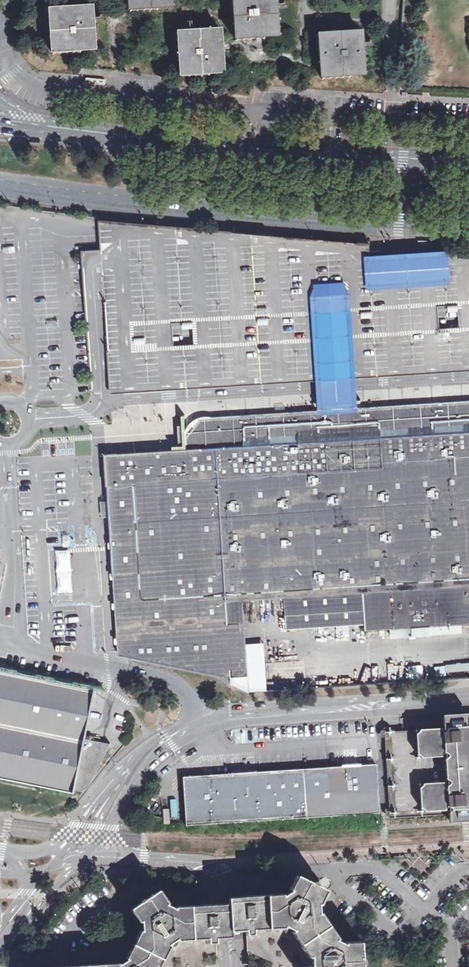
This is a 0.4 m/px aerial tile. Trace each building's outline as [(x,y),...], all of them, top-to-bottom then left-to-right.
[(130,12),(158,10),(157,4),(160,4),(160,7),(174,6),(174,0),(129,0),(130,12)] [(273,8),(273,6),(275,6),(275,0),(231,0),(232,25),(238,24),(238,27),(235,27),(236,41),(264,39),(263,34),(266,34),(266,36),(267,36),(280,35),(278,8),(273,8)] [(92,21),(88,22),(88,19),(92,18),(91,16),(91,5),(70,6),(64,6),(63,6),(64,12),(61,12),(61,10),(47,11),(49,38),(54,38),(54,40),(52,41),(53,54),(80,53),(80,47),(82,47),(83,50),(97,49),(95,21),(92,21)] [(192,33),(192,35),(190,35),(190,33),(176,34),(177,61),(183,61),(183,63),(180,63),(181,77),(209,76),(209,70),(211,70),(211,72),(225,72),(224,51),(224,46),(224,45),(224,44),(218,44),(218,42),(220,42),(219,28),(192,30),(192,33)] [(364,46),(359,47),(358,44),(361,44),(360,30),(333,32),(333,37),(330,37),(330,35),(316,36),(318,56),(318,61),(318,63),(324,63),(324,65),(321,66),(322,80),(350,78),(349,72),(352,72),(352,75),(366,74),(365,60),(365,54),(364,46)] [(451,254),(371,259),(370,244),(290,237),(99,221),(102,264),(111,394),(318,380),(357,378),(468,371),(468,252),(451,254)] [(459,401),(434,403),(412,404),(380,406),(359,407),(354,408),(349,403),(340,403),(330,404),(326,409),(319,410),(277,412),(240,414),(225,415),(205,416),(201,416),(195,423),(192,427),(188,431),(189,441),(190,448),(160,450),(144,451),(139,451),(136,451),(130,452),(127,452),(119,452),(117,453),(114,453),(111,453),(106,453),(108,481),(109,498),(110,512),(111,525),(114,575),(119,653),(129,655),(166,663),(232,677),(230,643),(230,638),(229,626),(239,625),(238,617),(228,617),(228,612),(228,609),(227,600),(243,599),(258,598),(277,597),(287,597),(365,592),(366,624),(367,630),(372,630),(386,629),(390,629),(391,637),(432,634),(431,626),(435,626),(444,625),(462,624),(468,623),(468,401),(459,401)] [(54,585),(55,592),(73,591),(73,584),(72,575),(72,566),(71,557),(71,549),(52,550),(52,558),(53,567),(54,576),(54,585)] [(365,592),(287,597),(289,627),(366,624),(365,592)] [(230,643),(232,677),(233,682),(253,691),(267,690),(264,644),(246,645),(246,637),(244,611),(243,599),(227,600),(228,609),(228,612),(228,617),(238,617),(239,625),(229,626),(230,638),(230,643)] [(431,626),(432,634),(462,633),(462,624),(444,625),(435,626),(431,626)] [(421,676),(420,661),(408,662),(409,677),(421,676)] [(94,690),(95,684),(0,664),(0,671),(94,690)] [(72,793),(73,790),(80,791),(84,789),(87,787),(89,783),(107,750),(93,746),(94,740),(95,735),(85,733),(94,690),(0,671),(0,778),(72,793)] [(467,725),(388,729),(389,743),(393,813),(465,809),(468,809),(468,725),(467,725)] [(93,746),(107,750),(110,744),(94,740),(93,746)] [(303,768),(306,816),(379,812),(376,763),(325,766),(303,768)] [(185,823),(306,816),(303,768),(239,771),(224,772),(201,774),(183,775),(185,823)] [(159,803),(159,790),(149,795),(147,804),(159,803)] [(163,817),(174,816),(173,798),(167,798),(167,808),(163,809),(163,817)] [(215,904),(217,939),(232,938),(232,932),(246,931),(285,929),(285,926),(287,927),(294,931),(293,932),(310,958),(312,957),(312,966),(363,966),(362,942),(347,942),(346,942),(346,945),(337,940),(339,938),(322,913),(320,914),(319,906),(318,903),(321,905),(328,891),(325,890),(296,875),(290,889),(293,891),(284,896),(283,894),(245,896),(229,897),(229,904),(215,904)] [(217,939),(215,904),(176,906),(176,908),(166,904),(168,903),(160,890),(157,891),(131,909),(140,923),(143,921),(143,931),(140,930),(126,958),(128,960),(120,965),(120,963),(42,966),(162,966),(172,946),(170,944),(176,940),(178,938),(179,941),(215,939),(217,939)] [(308,965),(312,966),(312,957),(310,958),(293,932),(294,931),(287,927),(285,926),(285,929),(246,931),(248,966),(306,966),(308,965)] [(215,939),(179,941),(178,938),(176,940),(170,944),(172,946),(162,966),(217,966),(215,939)]
